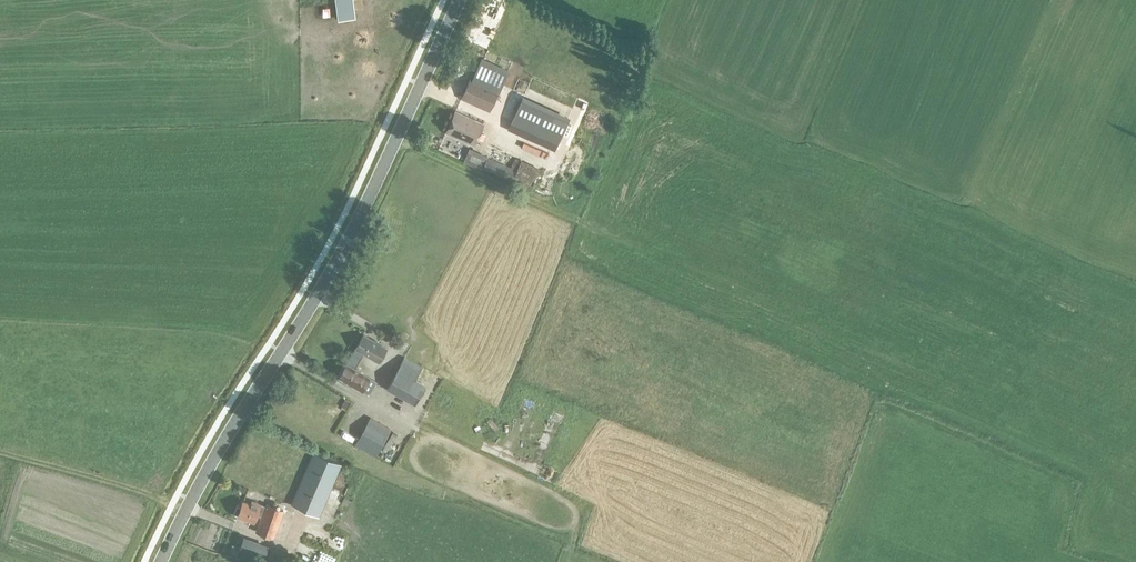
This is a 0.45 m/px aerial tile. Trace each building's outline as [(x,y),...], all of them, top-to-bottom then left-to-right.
[(339,20),(356,18),(354,0),(336,0),(339,20)] [(470,77),(461,98),(490,110),(499,90),(473,78),(470,77)] [(523,97),(512,121),(532,130),(529,137),(554,149),(568,118),(523,97)] [(455,111),(446,132),(474,144),(477,137),(482,139),(484,133),(480,131),(483,123),(455,111)] [(487,158),(482,168),(518,184),(527,164),(521,161),(517,170),(511,167),(510,166),(488,156),(487,158)] [(364,334),(350,358),(358,363),(364,353),(379,361),(387,348),(364,334)] [(302,354),(306,346),(295,342),(292,350),(302,354)] [(332,350),(335,358),(347,355),(345,347),(332,350)] [(404,357),(388,387),(415,402),(424,386),(414,380),(422,367),(404,357)] [(358,363),(350,358),(339,377),(362,391),(369,379),(354,370),(358,363)] [(371,417),(355,444),(375,455),(390,428),(371,417)] [(314,452),(291,504),(319,516),(342,464),(314,452)] [(236,507),(234,513),(237,514),(237,515),(248,519),(248,518),(255,521),(258,514),(261,515),(265,505),(252,501),(252,503),(247,501),(248,500),(243,499),(240,508),(236,507)] [(265,505),(261,515),(255,531),(275,538),(285,510),(265,503),(265,505)] [(211,512),(209,518),(232,525),(234,519),(211,512)] [(215,523),(208,541),(223,547),(230,528),(215,523)] [(240,531),(233,541),(260,559),(266,549),(240,531)] [(283,557),(271,550),(265,560),(267,561),(279,561),(283,557)]
